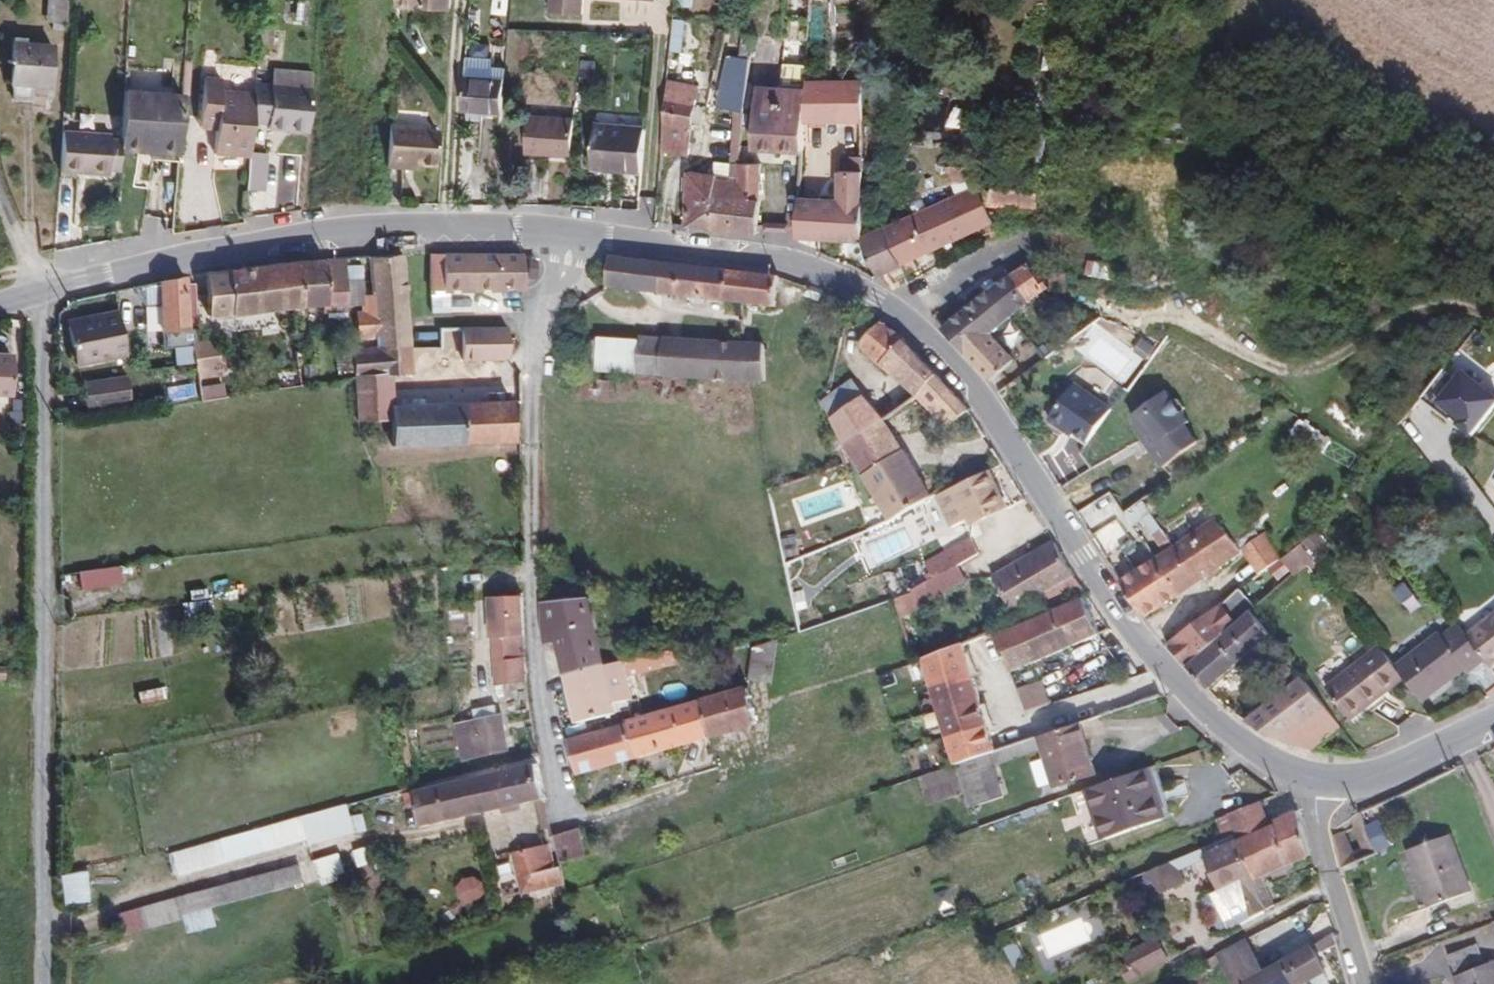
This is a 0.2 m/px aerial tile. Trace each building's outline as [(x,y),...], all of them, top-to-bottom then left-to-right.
[(65,23),(67,0),(52,0),(51,22),(65,23)] [(583,14),(584,0),(551,0),(550,12),(583,14)] [(809,22),(785,20),(783,39),(808,41),(809,22)] [(272,29),(259,28),(258,44),(271,45),(272,29)] [(687,226),(690,226),(758,234),(758,227),(761,200),(740,199),(739,182),(739,180),(739,163),(743,112),(750,59),(753,36),(745,35),(743,35),(741,57),(730,56),(719,107),(737,111),(736,116),(733,163),(732,177),(715,175),(689,171),(687,226)] [(31,85),(49,86),(52,46),(24,44),(24,39),(12,38),(11,60),(6,60),(6,63),(10,63),(9,84),(13,84),(12,99),(30,100),(31,85)] [(466,58),(463,109),(503,112),(506,69),(493,68),(493,60),(466,58)] [(806,68),(782,67),(781,88),(805,89),(806,82),(806,68)] [(283,130),(308,132),(312,73),(274,70),(273,86),(255,85),(254,94),(252,123),(268,124),(283,125),(283,130)] [(216,129),(214,153),(249,156),(249,153),(252,123),(254,94),(220,92),(221,79),(204,78),(201,118),(217,119),(216,129)] [(697,98),(699,86),(668,80),(665,107),(664,116),(662,150),(674,152),(689,155),(693,129),(694,125),(693,125),(695,104),(696,104),(697,98)] [(862,120),(862,81),(806,82),(805,89),(804,121),(862,120)] [(779,149),(781,88),(757,86),(753,147),(779,149)] [(804,121),(805,89),(781,88),(779,149),(790,149),(803,150),(804,121)] [(178,150),(182,97),(124,92),(120,141),(119,151),(143,153),(143,148),(178,150)] [(529,115),(527,153),(573,156),(575,118),(529,115)] [(200,128),(216,129),(217,119),(201,118),(200,128)] [(624,168),(624,170),(642,171),(646,128),(596,124),(593,165),(624,168)] [(426,127),(389,125),(386,167),(404,168),(405,164),(435,166),(437,131),(426,131),(426,127)] [(110,135),(62,132),(59,171),(106,175),(107,170),(118,170),(119,151),(120,141),(109,140),(110,135)] [(143,153),(178,156),(178,150),(143,148),(143,153)] [(263,192),(266,154),(249,153),(249,156),(246,190),(263,192)] [(733,163),(716,161),(715,175),(732,177),(733,163)] [(761,182),(760,163),(739,163),(739,180),(739,182),(761,182)] [(968,164),(946,165),(957,195),(976,187),(977,186),(968,164)] [(1040,173),(992,168),(988,204),(1036,209),(1040,173)] [(624,170),(621,197),(640,199),(642,171),(624,170)] [(817,237),(863,240),(864,235),(863,170),(840,171),(840,200),(800,197),(799,214),(799,229),(798,236),(817,237)] [(761,200),(761,182),(739,182),(740,199),(761,200)] [(992,238),(998,236),(993,222),(977,186),(976,187),(957,195),(908,216),(885,227),(903,263),(905,268),(908,272),(918,268),(915,258),(987,224),(992,238)] [(787,228),(799,229),(799,214),(788,213),(787,228)] [(888,271),(902,264),(885,227),(864,235),(863,240),(881,275),(882,274),(888,271)] [(1120,238),(1119,247),(1129,249),(1131,240),(1120,238)] [(499,253),(436,251),(437,289),(502,292),(499,253)] [(499,253),(502,292),(523,293),(522,254),(499,253)] [(537,257),(528,257),(527,279),(537,279),(537,257)] [(397,258),(361,259),(366,315),(368,341),(369,352),(404,352),(397,258)] [(297,265),(304,314),(324,311),(324,316),(346,315),(337,261),(297,265)] [(611,263),(612,279),(614,296),(722,312),(722,277),(611,263)] [(890,276),(905,268),(902,264),(888,271),(890,276)] [(209,325),(304,314),(297,265),(202,280),(209,325)] [(1030,302),(1044,291),(1048,288),(1035,266),(1031,268),(1028,265),(1009,277),(1030,302)] [(722,277),(722,312),(742,315),(779,319),(782,289),(722,277)] [(1010,318),(1012,317),(1030,302),(1009,277),(996,286),(994,287),(988,292),(970,307),(966,310),(992,332),(1010,318)] [(990,279),(983,285),(988,292),(994,287),(996,286),(990,279)] [(182,283),(130,292),(132,300),(142,309),(156,307),(162,333),(198,327),(193,289),(182,290),(182,283)] [(953,320),(942,330),(992,382),(1015,360),(992,332),(966,310),(964,311),(960,314),(953,320)] [(368,341),(366,315),(355,316),(357,341),(368,341)] [(127,361),(117,318),(92,324),(89,322),(86,323),(85,326),(84,331),(68,337),(78,373),(127,361)] [(879,373),(907,402),(938,378),(919,356),(900,339),(883,331),(856,357),(879,373)] [(509,342),(460,339),(461,371),(510,373),(509,342)] [(585,344),(580,383),(600,385),(605,346),(585,344)] [(201,367),(203,378),(229,374),(224,345),(200,348),(201,367)] [(642,349),(605,346),(600,385),(637,388),(642,349)] [(642,349),(637,388),(733,397),(737,359),(642,349)] [(356,382),(359,424),(390,423),(393,447),(512,444),(512,409),(388,410),(386,382),(407,380),(404,352),(369,352),(356,353),(356,382)] [(0,359),(0,397),(21,396),(21,359),(0,359)] [(737,359),(733,397),(756,397),(758,361),(737,359)] [(1464,367),(1438,399),(1477,431),(1493,410),(1493,390),(1464,367)] [(832,421),(870,395),(858,374),(823,401),(832,421)] [(939,435),(970,418),(938,378),(907,402),(939,435)] [(130,383),(82,393),(87,414),(132,404),(130,383)] [(1066,431),(1068,427),(1076,433),(1089,442),(1112,410),(1075,384),(1050,420),(1066,431)] [(1145,438),(1167,466),(1202,440),(1191,425),(1195,422),(1169,388),(1133,416),(1148,436),(1145,438)] [(845,447),(883,420),(870,395),(832,421),(845,447)] [(884,524),(927,504),(883,420),(845,447),(884,524)] [(1301,420),(1292,433),(1309,444),(1318,431),(1301,420)] [(1074,436),(1076,433),(1068,427),(1066,431),(1074,436)] [(1120,464),(1099,478),(1122,511),(1143,496),(1120,464)] [(975,529),(1006,512),(989,477),(952,497),(970,532),(975,529)] [(1125,515),(1132,526),(1151,512),(1146,506),(1143,501),(1125,515)] [(1233,539),(1219,521),(1176,550),(1199,582),(1241,550),(1241,549),(1236,543),(1233,539)] [(1241,550),(1259,574),(1282,558),(1264,533),(1259,536),(1254,530),(1236,543),(1241,549),(1241,550)] [(1159,543),(1166,553),(1156,560),(1180,594),(1199,582),(1176,550),(1175,548),(1168,537),(1159,543)] [(926,584),(952,571),(978,558),(970,544),(919,570),(926,584)] [(1293,573),(1313,558),(1302,544),(1283,560),(1293,573)] [(1055,604),(1084,591),(1057,548),(1000,578),(993,583),(1010,613),(1037,601),(1040,607),(1043,609),(1055,604)] [(1293,573),(1283,560),(1282,558),(1259,574),(1240,589),(1256,606),(1293,573)] [(1121,582),(1144,617),(1180,594),(1156,560),(1121,582)] [(115,570),(83,575),(85,590),(117,585),(115,570)] [(904,601),(955,578),(952,571),(926,584),(902,597),(904,601)] [(959,584),(955,578),(904,601),(910,610),(959,584)] [(1240,589),(1221,607),(1169,646),(1188,667),(1252,610),(1256,606),(1240,589)] [(996,635),(1012,678),(1102,638),(1083,595),(1056,608),(1055,604),(1043,609),(1040,607),(1025,616),(1024,618),(996,635)] [(910,610),(904,601),(887,608),(887,610),(891,620),(910,610)] [(526,642),(524,602),(486,603),(488,642),(526,642)] [(589,609),(538,615),(546,655),(558,653),(566,684),(604,674),(589,609)] [(1210,690),(1271,635),(1252,610),(1188,667),(1210,690)] [(1468,636),(1492,668),(1493,666),(1493,616),(1468,636)] [(1405,678),(1424,702),(1467,669),(1470,673),(1471,672),(1489,695),(1493,692),(1493,670),(1492,668),(1468,636),(1459,625),(1443,637),(1440,633),(1396,666),(1405,678)] [(525,653),(526,642),(488,642),(489,656),(522,655),(525,653)] [(1405,678),(1396,666),(1381,646),(1327,688),(1352,720),(1405,678)] [(917,666),(955,772),(996,758),(955,651),(917,666)] [(522,655),(489,656),(489,665),(519,663),(522,655)] [(659,660),(604,674),(566,684),(579,732),(618,722),(614,713),(631,706),(625,683),(662,673),(659,660)] [(519,663),(489,665),(491,693),(522,690),(519,663)] [(1313,750),(1342,727),(1303,678),(1247,722),(1270,737),(1313,750)] [(1027,714),(1050,707),(1042,686),(1017,694),(1023,711),(1026,710),(1027,714)] [(747,691),(702,705),(711,744),(758,730),(747,691)] [(702,705),(629,727),(641,766),(711,744),(702,705)] [(470,729),(479,727),(477,719),(468,721),(470,729)] [(454,768),(498,759),(492,724),(479,727),(470,729),(446,734),(454,768)] [(629,727),(569,745),(578,785),(641,766),(629,727)] [(1098,779),(1081,729),(1041,744),(1057,794),(1098,779)] [(1040,784),(1051,780),(1044,757),(1032,760),(1040,784)] [(548,800),(541,772),(502,780),(508,809),(548,800)] [(1150,797),(1160,792),(1154,775),(1144,778),(1150,797)] [(1144,778),(1097,794),(1115,846),(1171,826),(1160,792),(1150,797),(1144,778)] [(508,809),(502,780),(423,797),(431,827),(508,809)] [(1231,818),(1243,812),(1236,792),(1217,799),(1225,820),(1231,818)] [(1269,876),(1313,857),(1298,812),(1268,825),(1259,806),(1243,812),(1231,818),(1240,839),(1243,844),(1261,880),(1269,876)] [(1360,848),(1353,851),(1344,831),(1333,836),(1337,848),(1339,857),(1341,868),(1358,861),(1377,853),(1372,843),(1367,832),(1366,828),(1364,824),(1360,811),(1359,812),(1354,815),(1350,818),(1348,819),(1360,848)] [(1225,820),(1214,825),(1223,846),(1240,839),(1231,818),(1225,820)] [(359,819),(321,829),(327,848),(363,837),(359,819)] [(1391,846),(1380,823),(1366,828),(1367,832),(1372,843),(1377,853),(1391,846)] [(310,824),(241,842),(182,861),(183,877),(314,843),(310,824)] [(1471,892),(1449,835),(1409,850),(1431,907),(1471,892)] [(584,865),(587,864),(579,839),(574,841),(584,865)] [(563,871),(584,865),(574,841),(556,846),(563,871)] [(1228,894),(1261,880),(1243,844),(1211,860),(1212,862),(1228,894)] [(316,858),(321,879),(347,872),(341,851),(316,858)] [(1206,852),(1162,871),(1172,893),(1203,880),(1198,868),(1212,862),(1211,860),(1206,852)] [(559,873),(554,854),(527,860),(526,856),(524,856),(521,857),(533,894),(562,885),(559,873)] [(67,870),(68,900),(93,899),(92,870),(67,870)] [(301,873),(123,924),(127,943),(306,888),(301,873)] [(1278,894),(1269,876),(1261,880),(1270,899),(1278,894)] [(1032,914),(1032,878),(1017,878),(1017,914),(1032,914)] [(1239,931),(1277,911),(1270,899),(1261,880),(1228,894),(1222,897),(1230,912),(1239,931)] [(1270,899),(1277,911),(1285,907),(1278,894),(1270,899)] [(1228,913),(1230,912),(1222,897),(1209,904),(1216,919),(1228,913)] [(1237,932),(1228,913),(1216,919),(1225,939),(1237,932)] [(219,931),(216,919),(188,927),(195,939),(219,931)] [(988,944),(974,954),(993,983),(1027,983),(1016,965),(1006,948),(1000,937),(988,944)] [(1133,960),(1137,969),(1129,975),(1134,983),(1140,983),(1177,964),(1166,942),(1133,960)] [(1221,959),(1226,966),(1236,983),(1309,983),(1330,970),(1318,949),(1273,977),(1251,942),(1221,959)] [(1006,948),(1016,965),(1024,960),(1014,943),(1006,948)] [(1448,955),(1459,983),(1493,983),(1493,961),(1484,965),(1476,944),(1448,955)] [(1209,965),(1213,973),(1226,966),(1221,959),(1209,965)]
